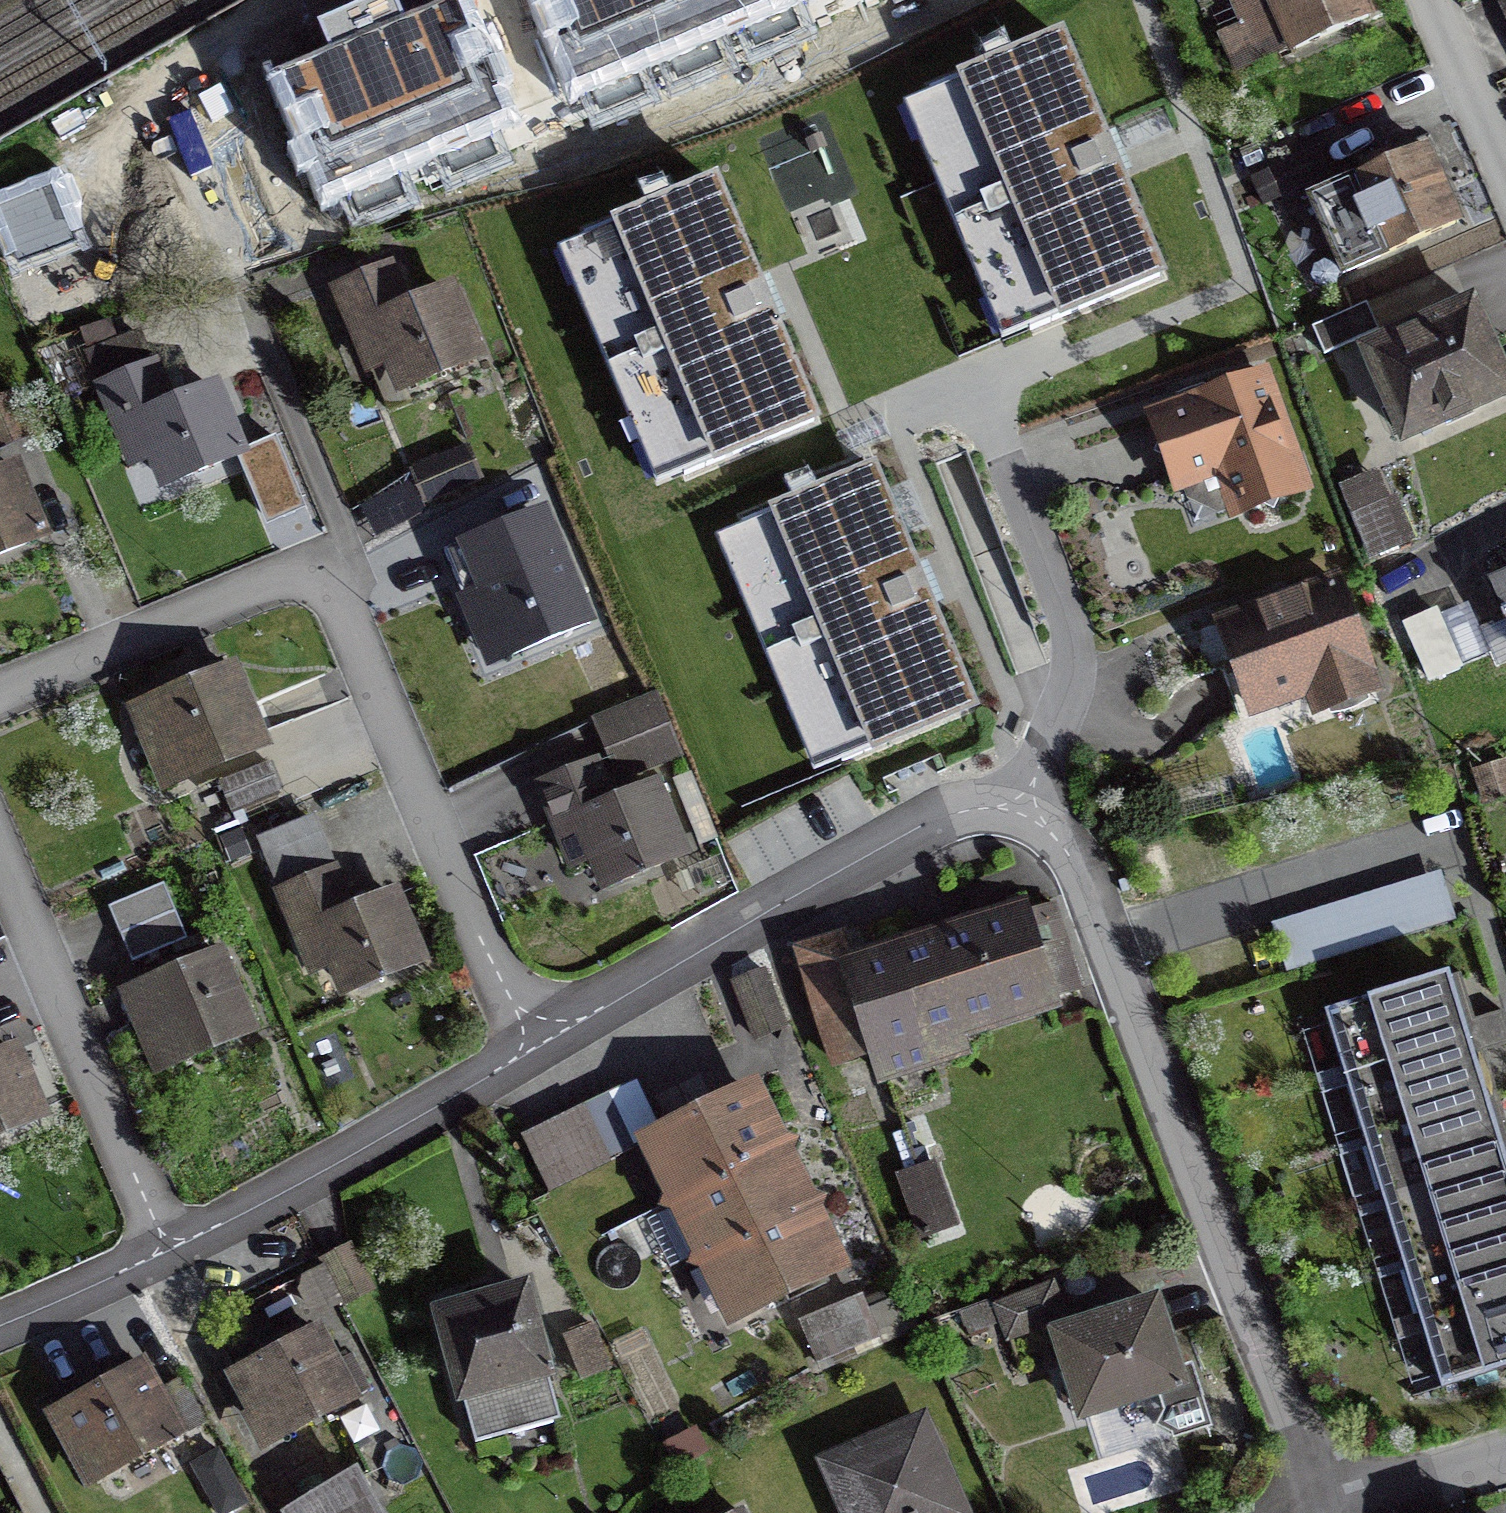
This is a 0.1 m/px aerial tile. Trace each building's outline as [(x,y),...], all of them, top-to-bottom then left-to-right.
[(542,15),(564,5),(576,33),(554,42),(576,93),(794,0),(536,0),(542,15)] [(1291,53),(1367,19),(1359,0),(1234,0),(1261,61),(1288,48),(1291,53)] [(369,41),(276,77),(291,115),(314,106),(326,138),(307,145),(326,194),(510,121),(491,72),(471,80),(458,49),(480,41),(465,3),(369,41)] [(1030,327),(1159,274),(1116,171),(1060,36),(931,89),(1030,327)] [(1314,150),(1266,173),(1278,199),(1326,177),(1314,150)] [(1307,201),(1340,276),(1455,225),(1422,150),(1307,201)] [(680,471),(809,417),(767,316),(710,179),(581,233),(680,471)] [(0,203),(0,216),(15,251),(57,232),(71,226),(51,180),(0,203)] [(384,311),(369,275),(334,290),(352,334),(374,324),(402,390),(471,361),(442,292),(401,310),(399,305),(384,311)] [(1321,357),(1376,333),(1363,306),(1309,330),(1321,357)] [(1468,307),(1364,353),(1402,439),(1505,393),(1468,307)] [(89,357),(100,383),(136,369),(148,364),(137,338),(89,357)] [(155,454),(167,482),(236,454),(208,385),(167,402),(165,397),(158,400),(150,403),(136,369),(100,383),(133,463),(155,454)] [(1227,488),(1234,508),(1295,486),(1258,385),(1243,390),(1237,382),(1228,379),(1215,386),(1213,401),(1207,403),(1156,421),(1178,482),(1198,474),(1227,488)] [(0,414),(0,453),(3,460),(34,447),(17,407),(0,414)] [(305,503),(275,433),(239,448),(270,519),(305,503)] [(478,480),(466,450),(410,473),(422,504),(478,480)] [(839,758),(968,704),(926,603),(869,466),(740,520),(839,758)] [(36,540),(8,471),(0,474),(0,554),(36,540)] [(1372,479),(1344,490),(1371,556),(1399,545),(1372,479)] [(582,625),(537,515),(443,554),(462,599),(484,589),(511,654),(582,625)] [(1492,587),(1503,614),(1498,616),(1501,623),(1505,621),(1505,581),(1492,587)] [(1308,690),(1315,710),(1370,690),(1332,583),(1285,600),(1218,624),(1250,711),(1308,690)] [(259,747),(228,671),(130,712),(145,748),(163,740),(179,780),(259,747)] [(616,782),(678,757),(653,698),(592,723),(616,782)] [(217,785),(228,813),(277,793),(266,765),(217,785)] [(1474,775),(1483,804),(1505,797),(1505,775),(1503,766),(1474,775)] [(572,867),(594,858),(606,886),(676,858),(648,789),(606,806),(604,801),(589,807),(574,771),(539,786),(572,867)] [(345,909),(311,825),(259,846),(312,973),(333,965),(345,993),(415,964),(387,896),(345,913),(344,910),(345,909)] [(1284,975),(1455,924),(1440,875),(1270,926),(1284,975)] [(160,886),(105,909),(129,964),(184,941),(160,886)] [(798,954),(835,1067),(1076,991),(1054,921),(1025,931),(1021,916),(850,971),(840,941),(798,954)] [(125,995),(156,1070),(245,1032),(214,957),(125,995)] [(771,970),(741,982),(763,1038),(794,1026),(771,970)] [(1331,1005),(1441,1386),(1505,1367),(1505,1170),(1500,1148),(1471,1051),(1465,1027),(1448,971),(1331,1005)] [(37,1120),(8,1051),(0,1054),(0,1135),(37,1120)] [(753,1088),(656,1135),(743,1311),(839,1264),(818,1222),(800,1185),(768,1120),(753,1088)] [(610,1095),(598,1101),(565,1118),(535,1132),(559,1180),(634,1142),(610,1095)] [(318,1261),(342,1307),(371,1293),(347,1247),(318,1261)] [(311,1277),(293,1286),(307,1314),(325,1305),(311,1277)] [(460,1294),(464,1308),(437,1315),(472,1445),(557,1422),(544,1374),(543,1375),(520,1292),(493,1300),(490,1286),(460,1294)] [(1051,1323),(1059,1320),(1049,1288),(993,1306),(1003,1338),(1051,1323)] [(1173,1374),(1151,1305),(1055,1335),(1080,1414),(1157,1390),(1164,1413),(1156,1427),(1170,1434),(1172,1438),(1205,1427),(1187,1370),(1173,1374)] [(860,1308),(803,1328),(814,1361),(872,1341),(860,1308)] [(580,1380),(605,1370),(588,1328),(563,1338),(580,1380)] [(348,1403),(311,1332),(231,1375),(264,1436),(277,1440),(348,1403)] [(152,1394),(136,1365),(48,1415),(67,1448),(80,1441),(101,1478),(175,1436),(177,1439),(200,1427),(175,1382),(152,1394)] [(826,1467),(846,1512),(956,1512),(918,1427),(826,1467)] [(296,1512),(374,1512),(355,1480),(296,1512)]
